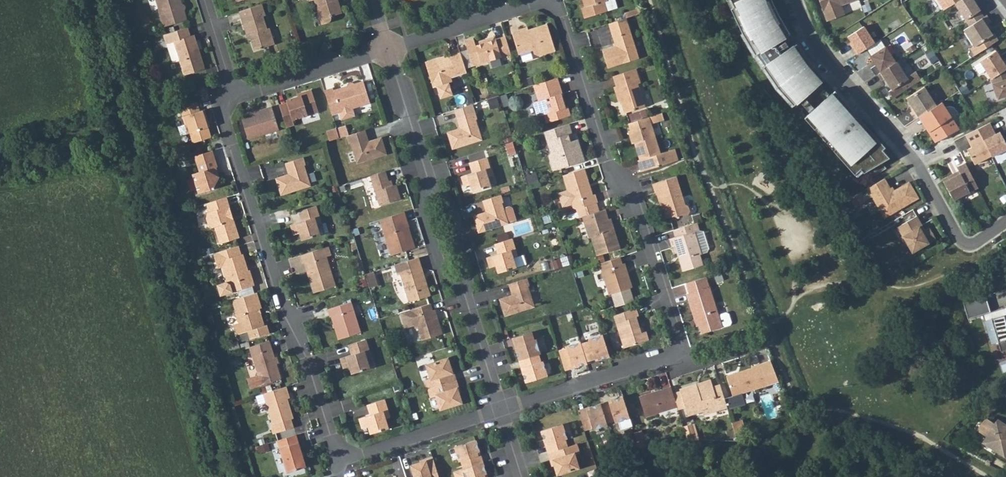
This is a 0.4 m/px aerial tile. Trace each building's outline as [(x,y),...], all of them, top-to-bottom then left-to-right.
[(181,4),(180,0),(156,0),(164,24),(185,18),(183,11),(184,10),(184,9),(184,7),(184,6),(183,5),(182,4),(181,4)] [(322,24),(328,22),(329,22),(330,21),(331,20),(331,19),(332,18),(332,17),(332,16),(332,15),(342,12),(338,0),(314,0),(322,24)] [(585,8),(582,9),(585,19),(606,12),(604,3),(607,2),(607,0),(583,0),(585,8)] [(606,12),(617,9),(614,0),(607,0),(607,2),(604,3),(606,12)] [(740,35),(752,56),(777,87),(793,105),(824,78),(809,61),(797,43),(794,45),(788,35),(790,33),(776,14),(773,9),(769,0),(724,0),(740,35)] [(826,21),(844,15),(840,6),(856,0),(818,0),(826,21)] [(943,10),(953,3),(958,0),(936,0),(943,10)] [(973,0),(958,0),(953,3),(968,26),(983,17),(979,11),(979,10),(973,0)] [(263,3),(238,11),(245,35),(248,34),(250,39),(253,50),(276,42),(271,27),(269,27),(265,15),(267,14),(263,3)] [(990,22),(986,15),(983,17),(968,26),(963,30),(973,47),(970,50),(974,56),(998,41),(994,34),(992,35),(985,25),(990,22)] [(637,57),(625,18),(607,24),(614,46),(602,50),(607,67),(637,57)] [(521,29),(511,32),(520,60),(534,56),(538,57),(557,52),(548,24),(528,30),(529,34),(526,36),(525,32),(521,29)] [(191,26),(169,33),(172,42),(176,41),(187,74),(209,66),(200,38),(195,37),(194,34),(191,26)] [(852,48),(856,55),(874,43),(863,26),(847,37),(853,47),(852,48)] [(527,27),(521,29),(525,32),(526,36),(529,34),(528,30),(527,27)] [(473,38),(464,41),(473,67),(511,55),(505,36),(475,45),(473,38)] [(870,69),(875,76),(877,74),(896,62),(898,60),(894,53),(891,55),(885,46),(869,57),(875,65),(870,69)] [(441,58),(425,63),(433,88),(436,87),(448,83),(452,82),(451,80),(467,74),(459,49),(450,52),(451,57),(445,59),(442,60),(441,58)] [(1005,69),(1005,61),(1005,60),(1002,62),(995,51),(979,61),(990,79),(1005,69)] [(888,92),(892,98),(904,90),(900,84),(908,79),(896,62),(877,74),(881,81),(884,79),(891,89),(888,92)] [(634,69),(613,76),(616,86),(614,87),(618,100),(620,100),(624,112),(643,106),(636,85),(639,84),(634,69)] [(990,79),(987,81),(994,100),(1005,96),(1005,69),(990,79)] [(558,77),(535,84),(537,92),(543,90),(546,99),(540,101),(533,103),(538,117),(544,115),(546,124),(571,116),(569,107),(568,108),(563,93),(554,97),(551,88),(561,85),(558,77)] [(334,87),(324,90),(332,115),(339,112),(352,108),(371,102),(363,79),(354,82),(352,82),(351,81),(349,82),(348,82),(347,83),(346,85),(334,89),(334,87)] [(448,83),(436,87),(440,99),(452,95),(448,83)] [(561,85),(551,88),(554,97),(563,93),(561,85)] [(279,104),(286,127),(295,124),(293,119),(320,110),(313,87),(300,91),(301,94),(297,96),(288,99),(288,101),(279,104)] [(910,113),(914,120),(918,117),(923,114),(936,105),(924,87),(906,98),(914,110),(910,113)] [(543,90),(537,92),(540,101),(546,99),(543,90)] [(873,176),(887,168),(881,162),(893,156),(835,90),(804,118),(857,177),(868,170),(873,176)] [(197,102),(179,108),(188,136),(189,135),(192,143),(194,144),(211,139),(208,128),(206,121),(208,120),(205,109),(199,110),(197,102)] [(927,131),(934,142),(950,134),(959,130),(941,102),(936,105),(923,114),(932,128),(927,131)] [(447,131),(452,147),(481,138),(475,119),(478,118),(475,111),(473,104),(459,108),(461,115),(457,117),(460,126),(447,131)] [(272,107),(241,116),(248,139),(279,129),(272,107)] [(352,108),(339,112),(342,119),(354,115),(352,108)] [(296,124),(321,118),(319,112),(295,118),(296,124)] [(660,113),(647,117),(649,124),(662,120),(660,113)] [(923,114),(918,117),(927,131),(932,128),(923,114)] [(647,117),(628,123),(630,130),(627,131),(629,138),(632,137),(640,160),(636,161),(640,172),(677,160),(673,149),(658,154),(649,124),(647,117)] [(570,123),(544,131),(551,152),(551,157),(555,172),(587,162),(580,141),(572,143),(569,136),(574,134),(570,123)] [(977,129),(991,156),(991,157),(1005,149),(1005,145),(999,132),(995,134),(989,123),(977,129)] [(336,129),(336,128),(327,131),(330,141),(339,138),(336,129)] [(991,156),(977,129),(965,135),(971,148),(966,150),(974,164),(991,156)] [(364,130),(347,135),(349,143),(351,143),(357,163),(386,154),(381,137),(368,141),(364,130)] [(210,151),(193,156),(195,164),(212,159),(210,151)] [(301,156),(286,161),(289,173),(275,177),(280,193),(308,184),(302,165),(304,164),(301,156)] [(470,183),(472,192),(491,186),(488,176),(492,175),(487,157),(474,161),(477,171),(473,172),(461,176),(464,185),(470,183)] [(212,159),(195,164),(199,173),(192,175),(198,195),(213,189),(212,187),(217,178),(213,167),(215,166),(212,159)] [(977,188),(965,163),(956,168),(959,174),(952,177),(951,175),(941,180),(953,200),(977,188)] [(584,168),(563,175),(568,189),(558,192),(563,206),(572,203),(573,206),(576,209),(579,217),(582,216),(599,211),(597,203),(595,194),(593,195),(584,168)] [(386,170),(372,175),(381,205),(401,199),(396,184),(391,186),(386,170)] [(676,176),(652,184),(654,192),(656,192),(660,205),(664,204),(668,217),(674,215),(678,216),(688,213),(689,211),(687,204),(684,203),(676,176)] [(867,188),(884,218),(917,198),(908,182),(894,191),(891,192),(889,188),(884,179),(867,188)] [(866,201),(861,192),(850,198),(855,207),(866,201)] [(500,195),(485,199),(489,209),(486,213),(474,217),(479,231),(508,221),(501,202),(502,201),(500,195)] [(227,196),(208,203),(211,212),(208,213),(207,218),(209,224),(213,228),(215,228),(220,244),(240,237),(227,196)] [(306,228),(308,235),(326,230),(323,222),(327,221),(322,203),(310,207),(313,216),(310,217),(298,221),(301,230),(306,228)] [(503,208),(508,221),(516,219),(512,207),(509,206),(503,208)] [(608,219),(605,209),(599,211),(582,216),(589,238),(592,237),(598,255),(620,248),(614,230),(610,231),(606,220),(608,219)] [(414,248),(407,227),(410,226),(407,218),(405,219),(403,212),(380,219),(382,227),(391,255),(414,248)] [(904,245),(906,245),(911,253),(935,239),(928,228),(921,232),(918,227),(921,226),(916,216),(896,228),(901,236),(899,238),(904,245)] [(608,219),(606,220),(610,231),(614,230),(611,218),(608,219)] [(696,222),(672,230),(674,237),(669,238),(672,247),(674,246),(682,271),(702,265),(699,253),(700,253),(705,251),(707,248),(702,230),(699,229),(698,229),(696,222)] [(512,238),(498,243),(500,252),(497,253),(486,256),(489,266),(495,264),(497,272),(516,266),(513,256),(517,255),(512,238)] [(242,256),(239,245),(214,253),(219,269),(223,268),(228,282),(231,284),(231,285),(234,292),(255,285),(250,270),(247,271),(245,265),(248,265),(245,255),(242,256)] [(330,254),(327,246),(300,255),(302,263),(303,262),(308,261),(312,274),(308,275),(313,291),(336,284),(327,255),(330,254)] [(619,257),(599,263),(609,295),(632,288),(628,275),(624,276),(623,273),(626,272),(624,264),(621,264),(619,257)] [(416,258),(397,264),(400,274),(403,273),(412,303),(431,297),(422,267),(419,267),(416,258)] [(312,274),(308,261),(303,262),(308,275),(312,274)] [(365,274),(369,287),(377,285),(373,271),(365,274)] [(690,292),(686,293),(694,319),(697,318),(699,324),(702,332),(722,326),(730,323),(731,322),(728,312),(726,311),(718,314),(709,286),(706,277),(687,283),(690,292)] [(526,278),(510,283),(514,297),(512,297),(499,301),(504,316),(533,307),(527,288),(529,288),(526,278)] [(262,308),(257,292),(233,299),(237,314),(236,315),(236,316),(236,317),(235,318),(236,319),(236,320),(238,324),(234,325),(238,335),(249,332),(251,339),(270,333),(267,324),(265,325),(260,309),(262,308)] [(962,303),(967,320),(982,315),(991,345),(998,343),(1001,352),(1005,351),(1005,327),(1005,325),(1005,313),(1004,313),(1003,308),(989,313),(985,296),(962,303)] [(330,317),(337,340),(360,333),(351,303),(327,311),(329,318),(330,317)] [(430,311),(428,304),(400,313),(404,328),(414,325),(415,328),(418,327),(422,340),(442,333),(435,309),(430,311)] [(614,315),(625,348),(652,340),(650,332),(648,333),(646,334),(645,329),(641,317),(642,317),(639,307),(614,315)] [(530,332),(514,337),(517,347),(514,348),(518,360),(521,359),(537,354),(539,353),(535,339),(532,340),(530,332)] [(581,344),(586,361),(596,357),(597,360),(609,356),(602,335),(588,339),(589,342),(581,344)] [(365,339),(350,344),(354,354),(351,355),(339,359),(342,369),(347,368),(349,374),(369,367),(366,359),(370,357),(365,339)] [(251,388),(263,385),(281,379),(269,340),(251,346),(260,375),(248,379),(251,388)] [(566,349),(559,351),(564,368),(574,364),(575,367),(587,363),(586,361),(581,344),(580,342),(566,346),(566,349)] [(537,354),(521,359),(524,369),(521,370),(525,382),(546,375),(541,361),(540,361),(537,354)] [(455,381),(448,359),(426,366),(430,380),(426,381),(428,389),(455,381)] [(778,382),(769,360),(751,367),(751,368),(726,377),(732,397),(725,399),(727,407),(728,411),(745,405),(742,395),(778,382)] [(462,403),(455,381),(428,389),(431,398),(436,396),(440,410),(462,403)] [(725,399),(719,383),(712,385),(711,383),(710,383),(697,387),(696,383),(680,388),(681,392),(686,408),(689,417),(703,412),(704,414),(727,407),(725,399)] [(673,394),(671,386),(638,396),(645,416),(677,407),(673,394)] [(284,397),(281,388),(259,395),(269,426),(267,427),(270,435),(290,429),(287,421),(289,420),(282,397),(284,397)] [(686,408),(681,392),(673,394),(677,407),(678,410),(686,408)] [(613,402),(601,406),(606,422),(615,420),(616,423),(629,419),(623,396),(613,400),(613,402)] [(367,425),(369,432),(387,427),(384,418),(389,417),(383,399),(370,403),(373,412),(369,414),(358,417),(361,427),(367,425)] [(590,409),(579,413),(584,429),(592,427),(593,429),(607,425),(606,422),(601,406),(601,403),(589,407),(590,409)] [(742,418),(731,421),(735,432),(745,429),(742,418)] [(997,420),(995,424),(987,419),(980,426),(975,434),(985,439),(984,442),(992,447),(993,449),(992,451),(1005,458),(1005,425),(997,420)] [(562,423),(541,430),(544,441),(547,441),(550,452),(567,447),(564,438),(566,437),(562,423)] [(683,426),(687,440),(690,439),(696,439),(691,424),(683,426)] [(297,434),(278,440),(289,473),(307,467),(297,434)] [(480,452),(476,441),(455,447),(459,461),(462,460),(464,468),(480,463),(477,453),(480,452)] [(982,445),(992,451),(993,449),(992,447),(984,442),(982,445)] [(565,447),(550,452),(557,473),(578,467),(574,454),(579,452),(576,444),(565,447)] [(433,458),(410,465),(414,476),(439,476),(433,458)] [(483,462),(480,463),(464,468),(452,471),(454,476),(485,476),(484,475),(487,474),(483,462)]
